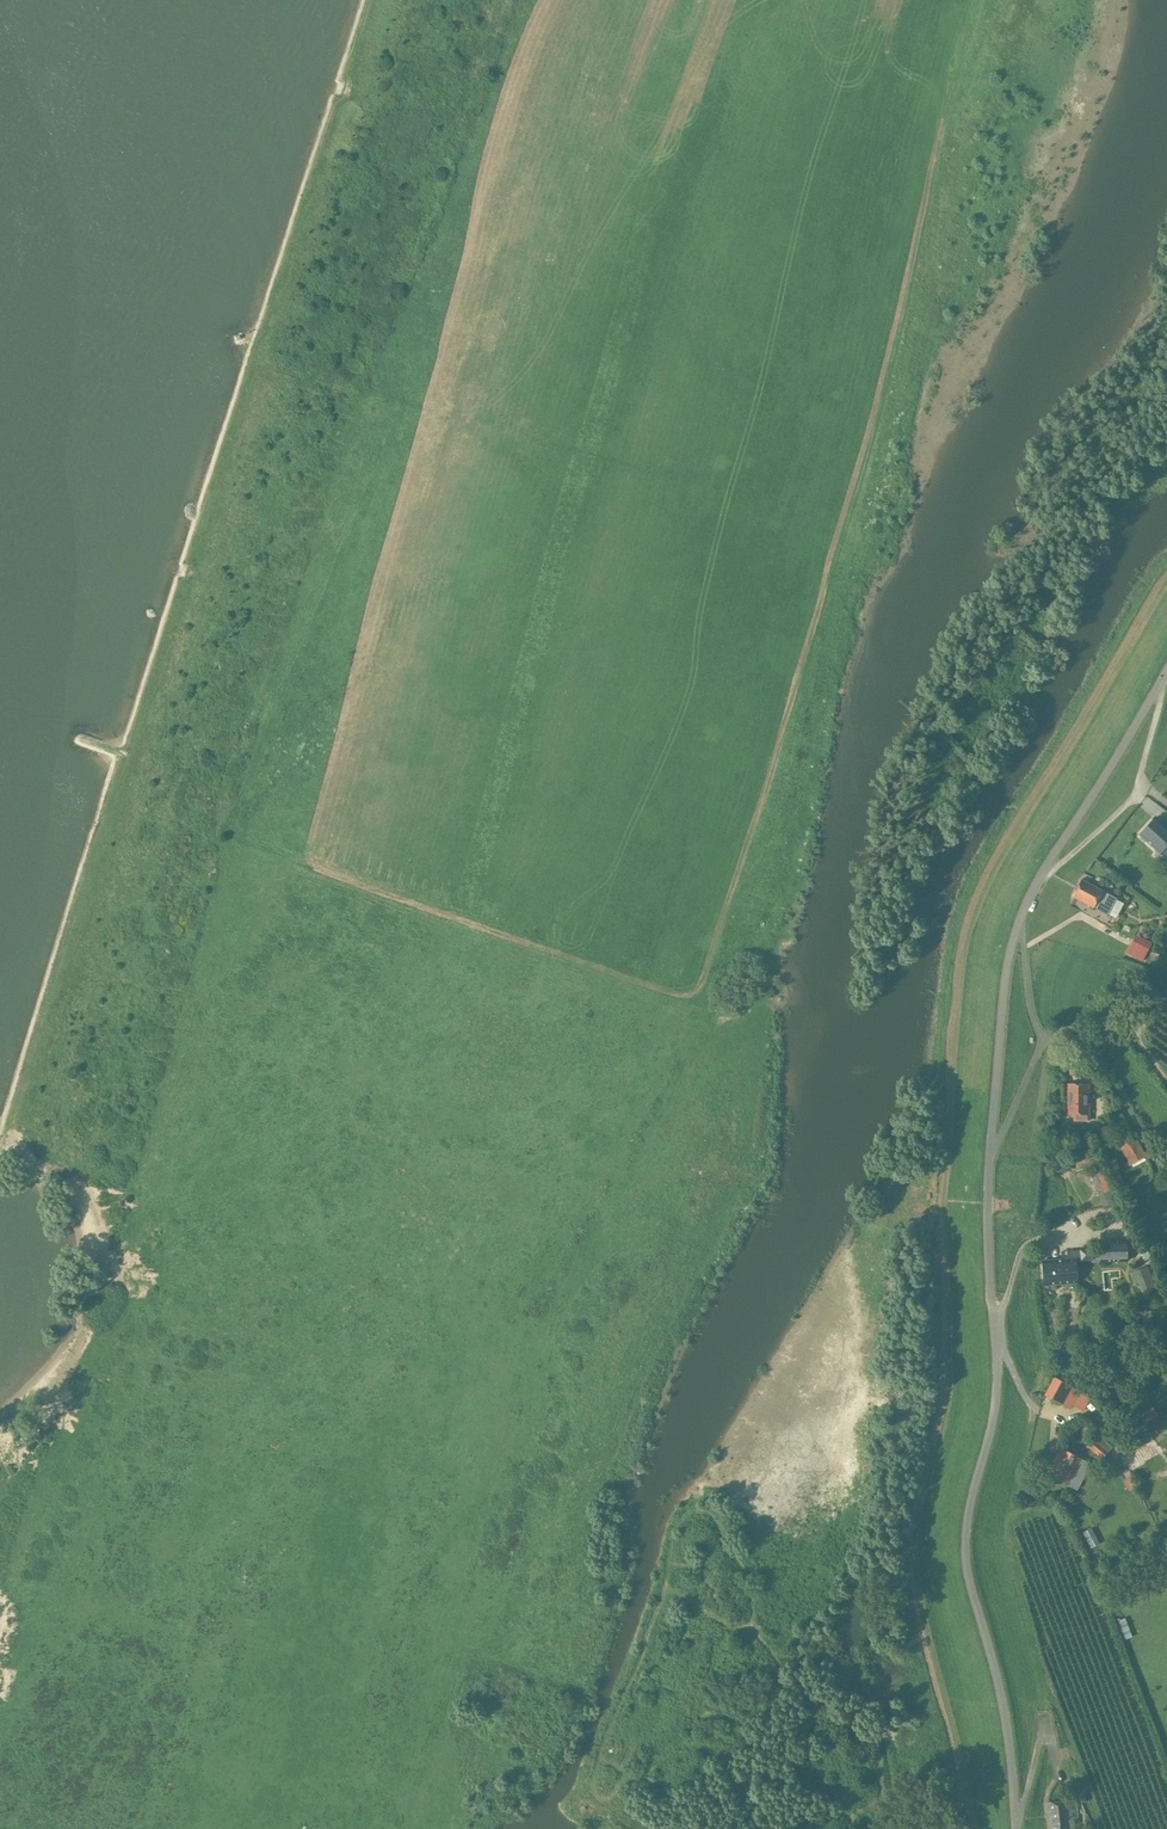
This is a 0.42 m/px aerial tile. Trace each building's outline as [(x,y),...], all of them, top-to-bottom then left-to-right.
[(1156,818),(1140,835),(1160,853),(1166,845),(1166,828),(1156,818)] [(1081,879),(1072,897),(1108,915),(1117,898),(1081,879)] [(1152,943),(1136,934),(1130,947),(1146,955),(1152,943)] [(1089,1084),(1067,1084),(1067,1114),(1075,1114),(1075,1120),(1089,1120),(1089,1084)] [(1147,1155),(1134,1134),(1119,1143),(1131,1164),(1147,1155)] [(1100,1242),(1101,1262),(1127,1260),(1126,1240),(1100,1242)] [(1091,1249),(1080,1250),(1080,1251),(1081,1260),(1084,1260),(1092,1259),(1091,1249)] [(1078,1282),(1076,1258),(1043,1261),(1044,1285),(1078,1282)] [(1160,1296),(1148,1267),(1132,1274),(1136,1284),(1139,1283),(1147,1301),(1160,1296)] [(1090,1396),(1054,1377),(1045,1395),(1071,1409),(1073,1405),(1083,1410),(1090,1396)] [(1106,1391),(1103,1397),(1111,1401),(1114,1395),(1106,1391)] [(1113,1447),(1098,1434),(1087,1446),(1102,1459),(1113,1447)] [(1082,1459),(1061,1447),(1046,1473),(1068,1485),(1082,1459)] [(1091,1548),(1099,1543),(1091,1528),(1083,1532),(1091,1548)] [(1059,1745),(1069,1776),(1077,1774),(1066,1742),(1059,1745)] [(1076,1799),(1049,1802),(1051,1828),(1075,1828),(1075,1821),(1078,1820),(1076,1799)]
